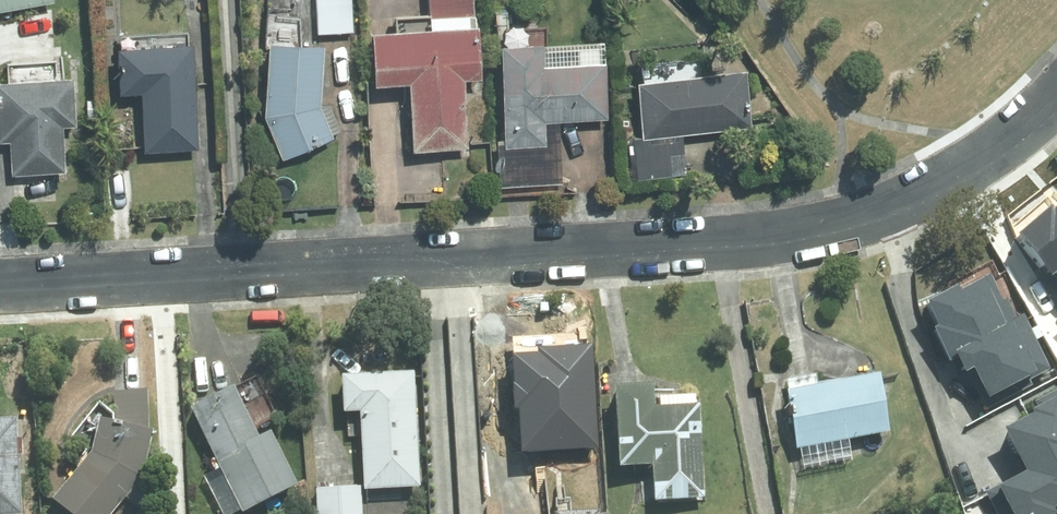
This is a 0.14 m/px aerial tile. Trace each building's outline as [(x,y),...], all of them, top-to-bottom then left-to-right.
[(52,0),(0,0),(0,9),(52,0)] [(321,32),(355,30),(354,0),(320,0),(321,32)] [(483,20),(481,20),(480,9),(476,10),(476,0),(434,0),(434,11),(435,24),(379,26),(381,80),(413,79),(417,148),(472,145),(469,76),(486,75),(483,20)] [(327,41),(274,37),(268,113),(287,156),(336,135),(324,103),(327,41)] [(548,38),(506,39),(509,144),(550,143),(549,118),(612,116),(610,57),(548,59),(548,38)] [(202,147),(199,41),(122,43),(123,90),(146,89),(147,149),(202,147)] [(755,126),(751,66),(641,75),(646,134),(637,134),(641,176),(689,172),(686,131),(755,126)] [(0,78),(0,81),(3,139),(13,139),(14,173),(69,170),(67,124),(80,123),(78,75),(0,78)] [(1056,208),(1052,203),(1011,238),(1047,279),(1053,274),(1056,279),(1056,207),(1056,208)] [(1028,378),(1051,366),(1025,315),(1016,319),(1007,301),(1001,304),(988,277),(960,292),(958,288),(929,302),(941,326),(936,328),(950,355),(956,354),(984,408),(1032,384),(1028,378)] [(523,448),(596,446),(593,343),(537,345),(537,350),(512,351),(514,407),(522,407),(523,448)] [(418,369),(346,373),(348,412),(363,411),(365,489),(423,486),(418,369)] [(780,396),(774,397),(785,455),(880,437),(869,380),(812,391),(809,378),(778,384),(780,396)] [(658,383),(621,385),(625,465),(657,464),(658,499),(707,497),(703,403),(659,405),(658,383)] [(1033,398),(1037,405),(1031,408),(1033,412),(1006,426),(1030,472),(992,492),(1003,513),(1047,513),(1055,509),(1053,505),(1056,502),(1056,385),(1033,398)] [(195,407),(224,467),(206,475),(225,513),(235,513),(243,510),(244,512),(301,483),(274,431),(262,437),(237,386),(195,407)] [(56,498),(75,513),(113,513),(147,473),(158,430),(150,428),(151,388),(116,392),(119,420),(103,416),(96,451),(56,498)] [(21,417),(0,418),(0,513),(26,513),(21,417)] [(362,486),(325,488),(326,513),(364,513),(362,486)]
